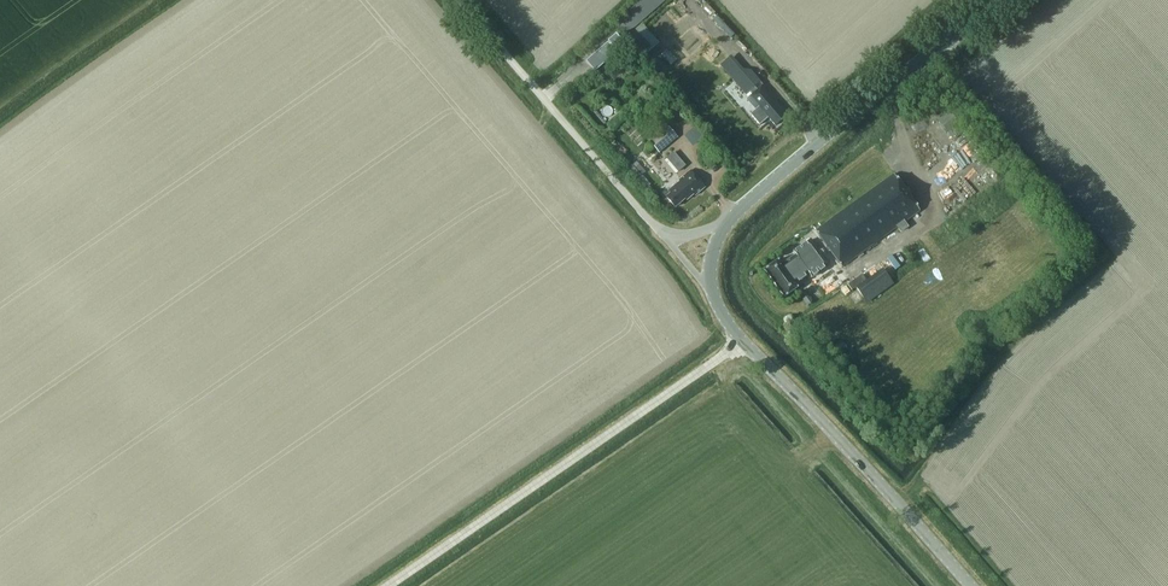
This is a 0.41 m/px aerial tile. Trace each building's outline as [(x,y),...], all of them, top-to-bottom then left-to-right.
[(665,0),(644,0),(616,24),(626,35),(665,0)] [(731,38),(735,35),(717,16),(713,20),(731,38)] [(628,36),(643,53),(654,44),(639,27),(628,36)] [(624,47),(616,36),(586,62),(595,72),(624,47)] [(731,56),(720,66),(745,95),(761,81),(751,70),(743,69),(731,56)] [(773,95),(764,84),(747,99),(756,109),(758,108),(767,119),(769,118),(776,126),(788,115),(772,97),(773,95)] [(690,97),(698,108),(704,103),(696,92),(690,97)] [(948,133),(959,124),(951,113),(939,122),(948,133)] [(650,142),(659,153),(678,137),(668,126),(650,142)] [(702,128),(690,132),(694,145),(706,141),(702,128)] [(628,168),(638,179),(643,174),(646,171),(636,161),(628,168)] [(694,194),(695,196),(705,187),(691,170),(679,180),(680,181),(669,191),(671,193),(666,197),(675,207),(686,198),(687,200),(694,194)] [(894,174),(816,231),(842,267),(898,227),(901,232),(908,227),(904,222),(920,210),(894,174)] [(765,269),(785,298),(800,287),(797,283),(810,274),(812,277),(829,265),(823,256),(817,248),(811,239),(794,251),(796,254),(783,263),(780,259),(765,269)] [(876,295),(868,284),(860,290),(869,301),(876,295)]
